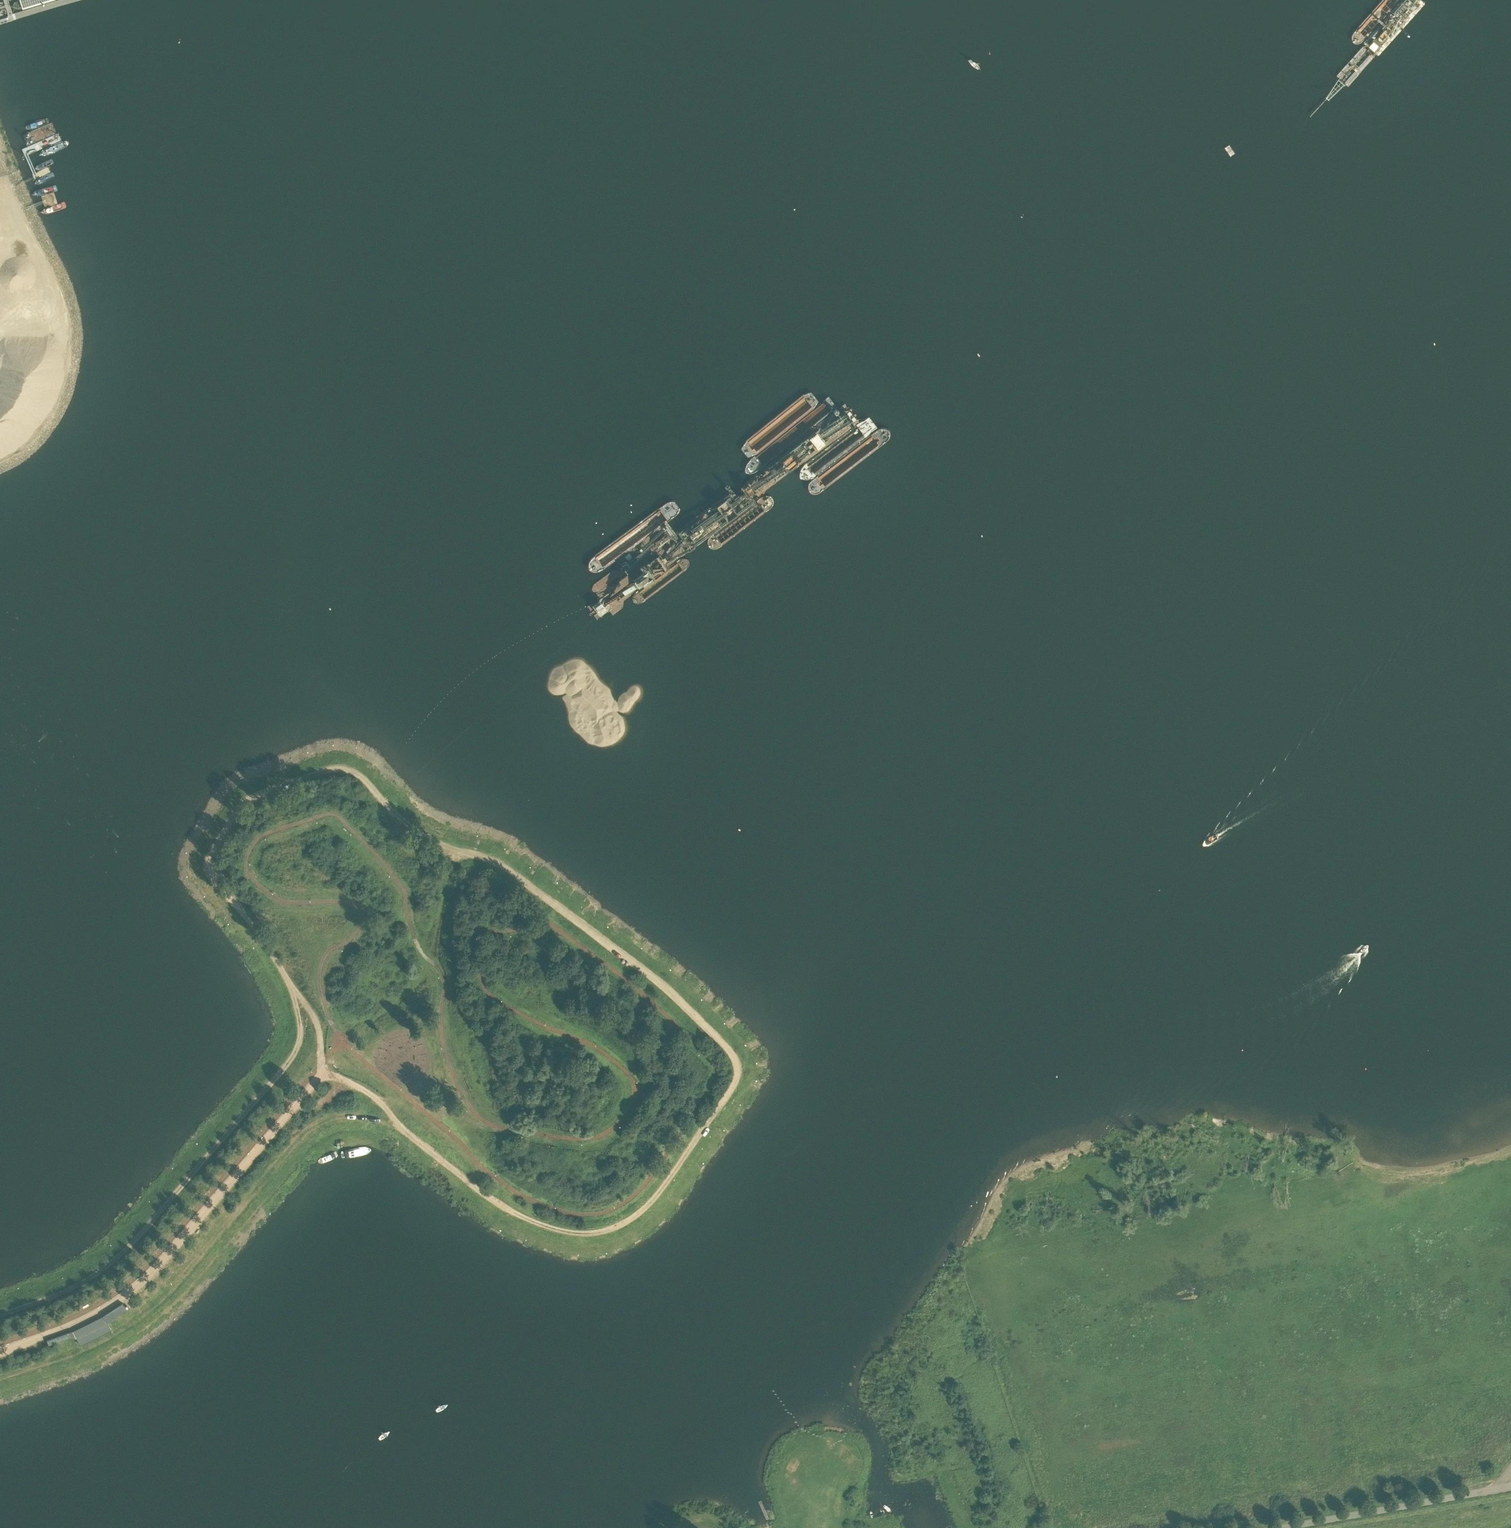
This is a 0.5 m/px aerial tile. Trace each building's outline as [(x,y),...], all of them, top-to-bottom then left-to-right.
[(101,1315),(72,1329),(76,1336),(105,1321),(126,1308),(122,1302),(101,1315)]
